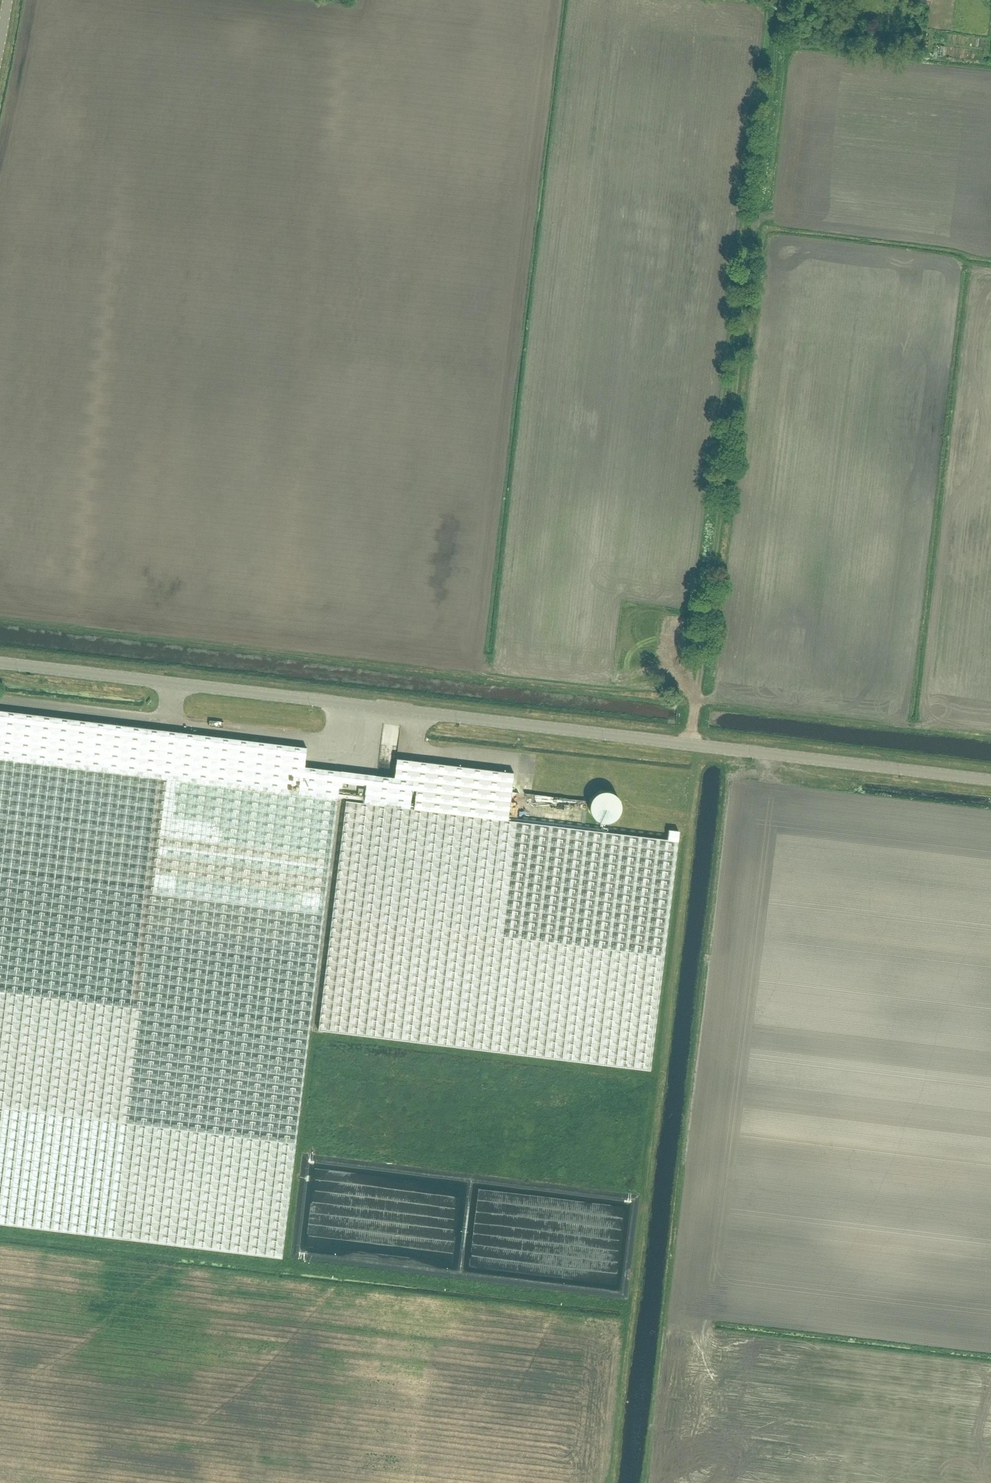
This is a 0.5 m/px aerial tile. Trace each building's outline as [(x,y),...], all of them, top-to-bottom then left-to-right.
[(504,819),(409,808),(413,779),(395,777),(376,775),(340,771),(304,767),(306,748),(0,710),(0,1224),(281,1258),(294,1151),(308,1030),(321,924),(339,781),(366,784),(363,803),(345,801),(330,925),(318,1030),(650,1070),(679,830),(669,829),(668,838),(658,837),(504,819)] [(388,734),(401,734),(402,723),(388,723),(388,734)] [(509,772),(397,759),(395,777),(413,779),(409,808),(504,819),(509,772)] [(547,801),(547,792),(527,790),(527,800),(547,801)] [(604,823),(605,823),(607,824),(608,824),(609,823),(611,823),(612,823),(613,822),(614,821),(616,821),(617,820),(618,819),(619,818),(619,817),(620,816),(621,815),(621,813),(622,812),(622,811),(622,809),(622,808),(622,807),(622,805),(622,804),(621,803),(621,801),(620,800),(619,799),(619,798),(618,797),(617,796),(616,795),(614,794),(613,794),(612,793),(611,793),(609,792),(608,792),(607,792),(605,792),(604,792),(603,793),(601,793),(600,794),(599,794),(598,795),(597,796),(596,797),(595,798),(594,799),(593,800),(592,801),(592,803),(592,804),(591,805),(591,807),(591,808),(591,809),(591,811),(592,812),(592,813),(592,815),(593,816),(594,817),(595,818),(596,819),(597,820),(598,821),(599,821),(600,822),(601,823),(603,823),(604,823)]
